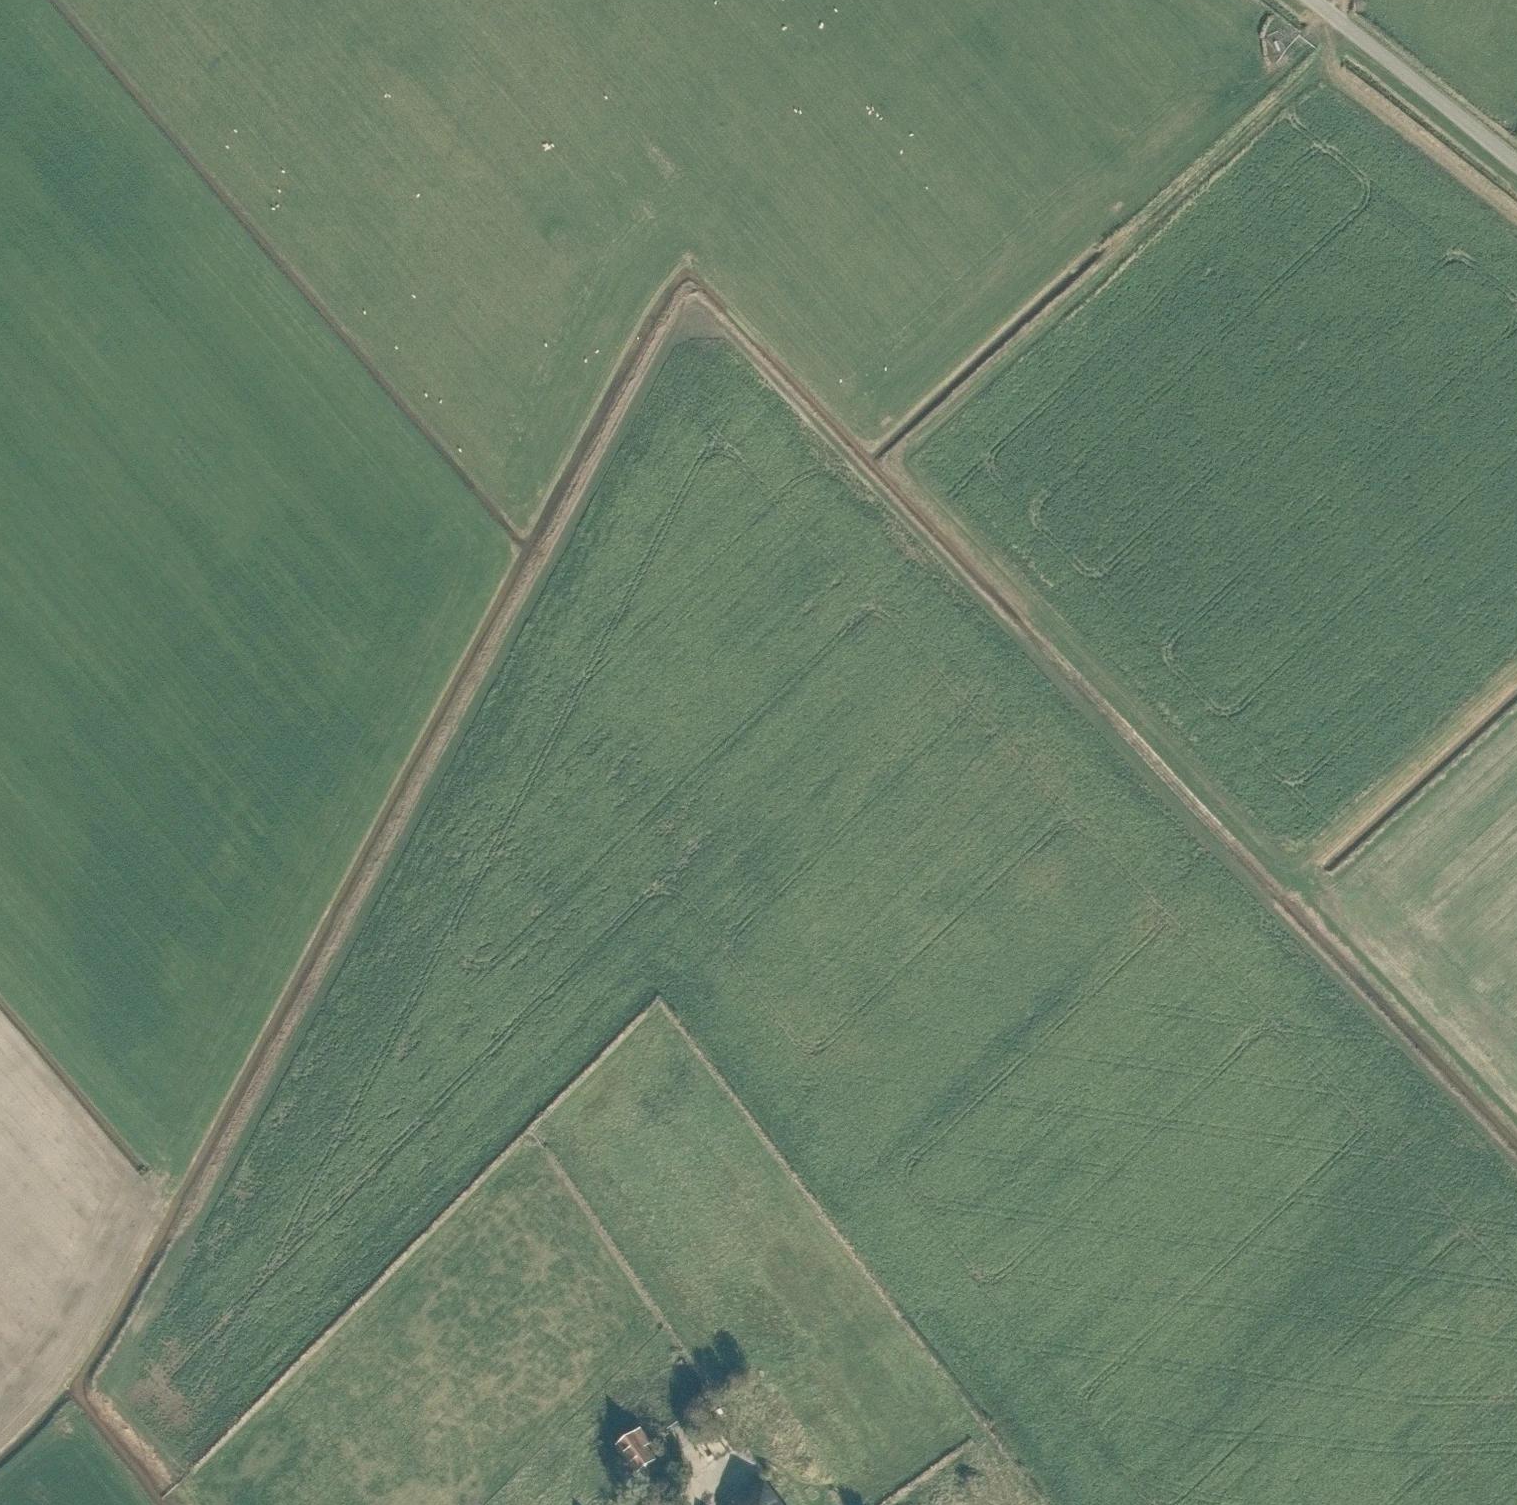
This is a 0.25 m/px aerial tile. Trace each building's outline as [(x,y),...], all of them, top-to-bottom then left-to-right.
[(617,1447),(636,1473),(656,1460),(646,1447),(651,1444),(641,1430),(617,1447)] [(764,1482),(763,1481),(732,1503),(733,1504),(781,1504),(764,1482)]
